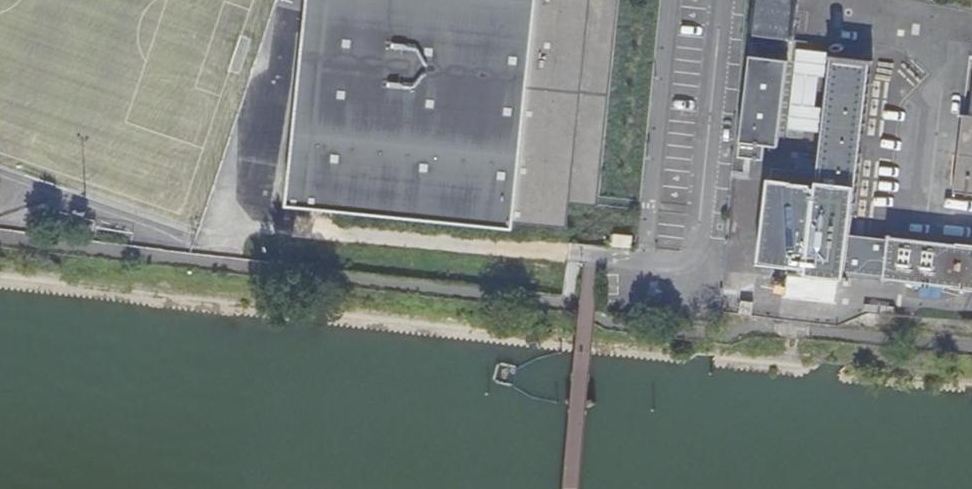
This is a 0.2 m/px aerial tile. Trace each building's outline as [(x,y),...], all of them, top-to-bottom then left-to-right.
[(288,205),(513,227),(515,219),(567,225),(591,0),(308,0),(288,205)] [(752,36),(789,40),(793,0),(756,0),(752,36)] [(789,60),(752,56),(739,158),(763,161),(765,145),(778,146),(789,60)] [(849,270),(853,233),(872,60),(830,56),(816,184),(768,179),(760,262),(804,267),(803,270),(848,276),(849,270)] [(958,152),(968,153),(971,116),(971,115),(962,114),(958,152)] [(968,153),(958,152),(953,191),(971,193),(971,116),(968,153)] [(849,270),(886,276),(891,237),(853,233),(849,270)] [(891,237),(886,276),(955,284),(955,285),(971,287),(971,243),(891,234),(891,237)]
